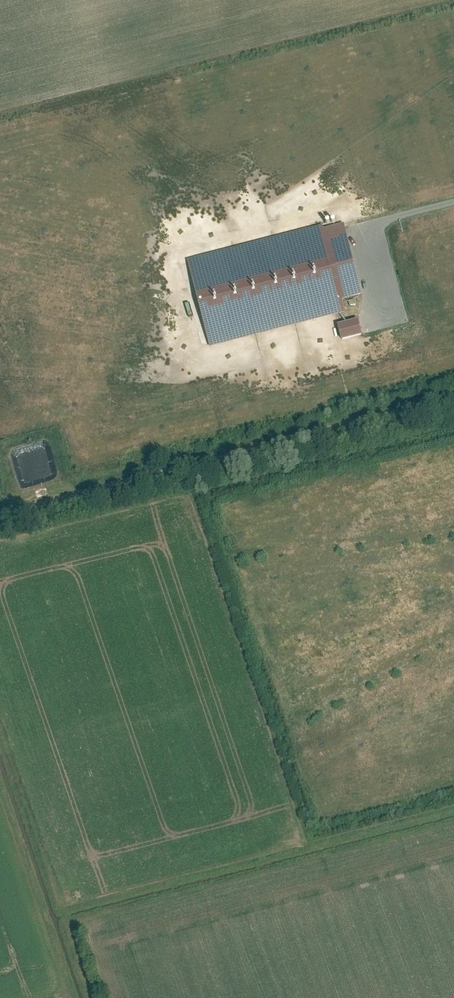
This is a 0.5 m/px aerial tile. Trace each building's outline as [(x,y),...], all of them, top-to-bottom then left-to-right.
[(344,229),(189,268),(210,347),(342,313),(338,299),(360,293),(344,229)] [(343,339),(365,336),(363,320),(341,323),(343,339)]
